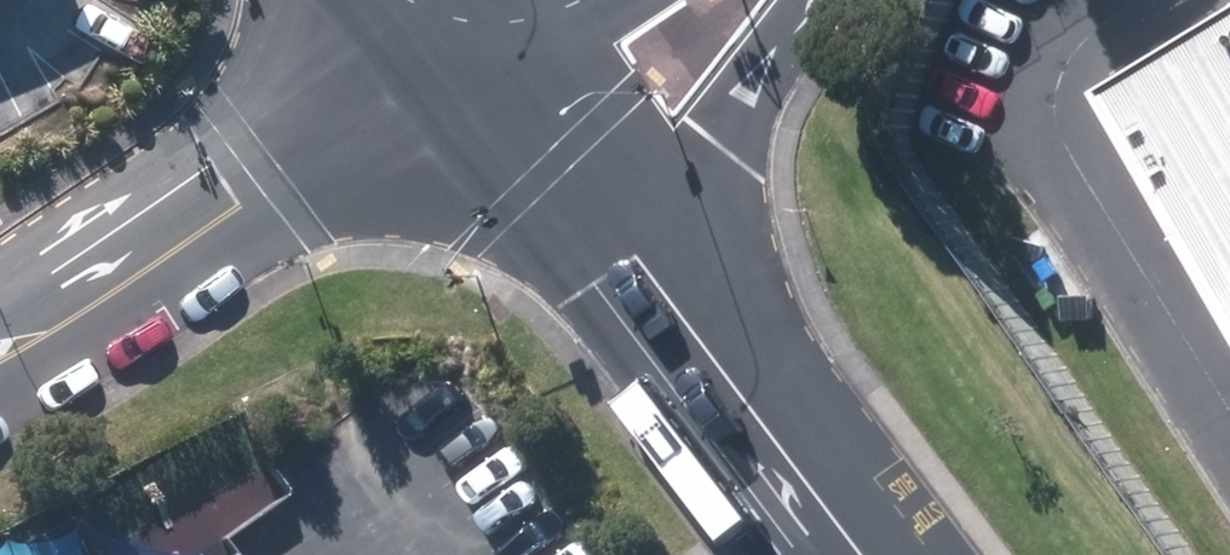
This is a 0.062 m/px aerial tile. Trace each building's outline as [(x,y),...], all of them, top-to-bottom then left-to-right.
[(1127,92),(1229,262),(1229,28),(1127,92)] [(282,467),(104,554),(325,554),(282,467)]
